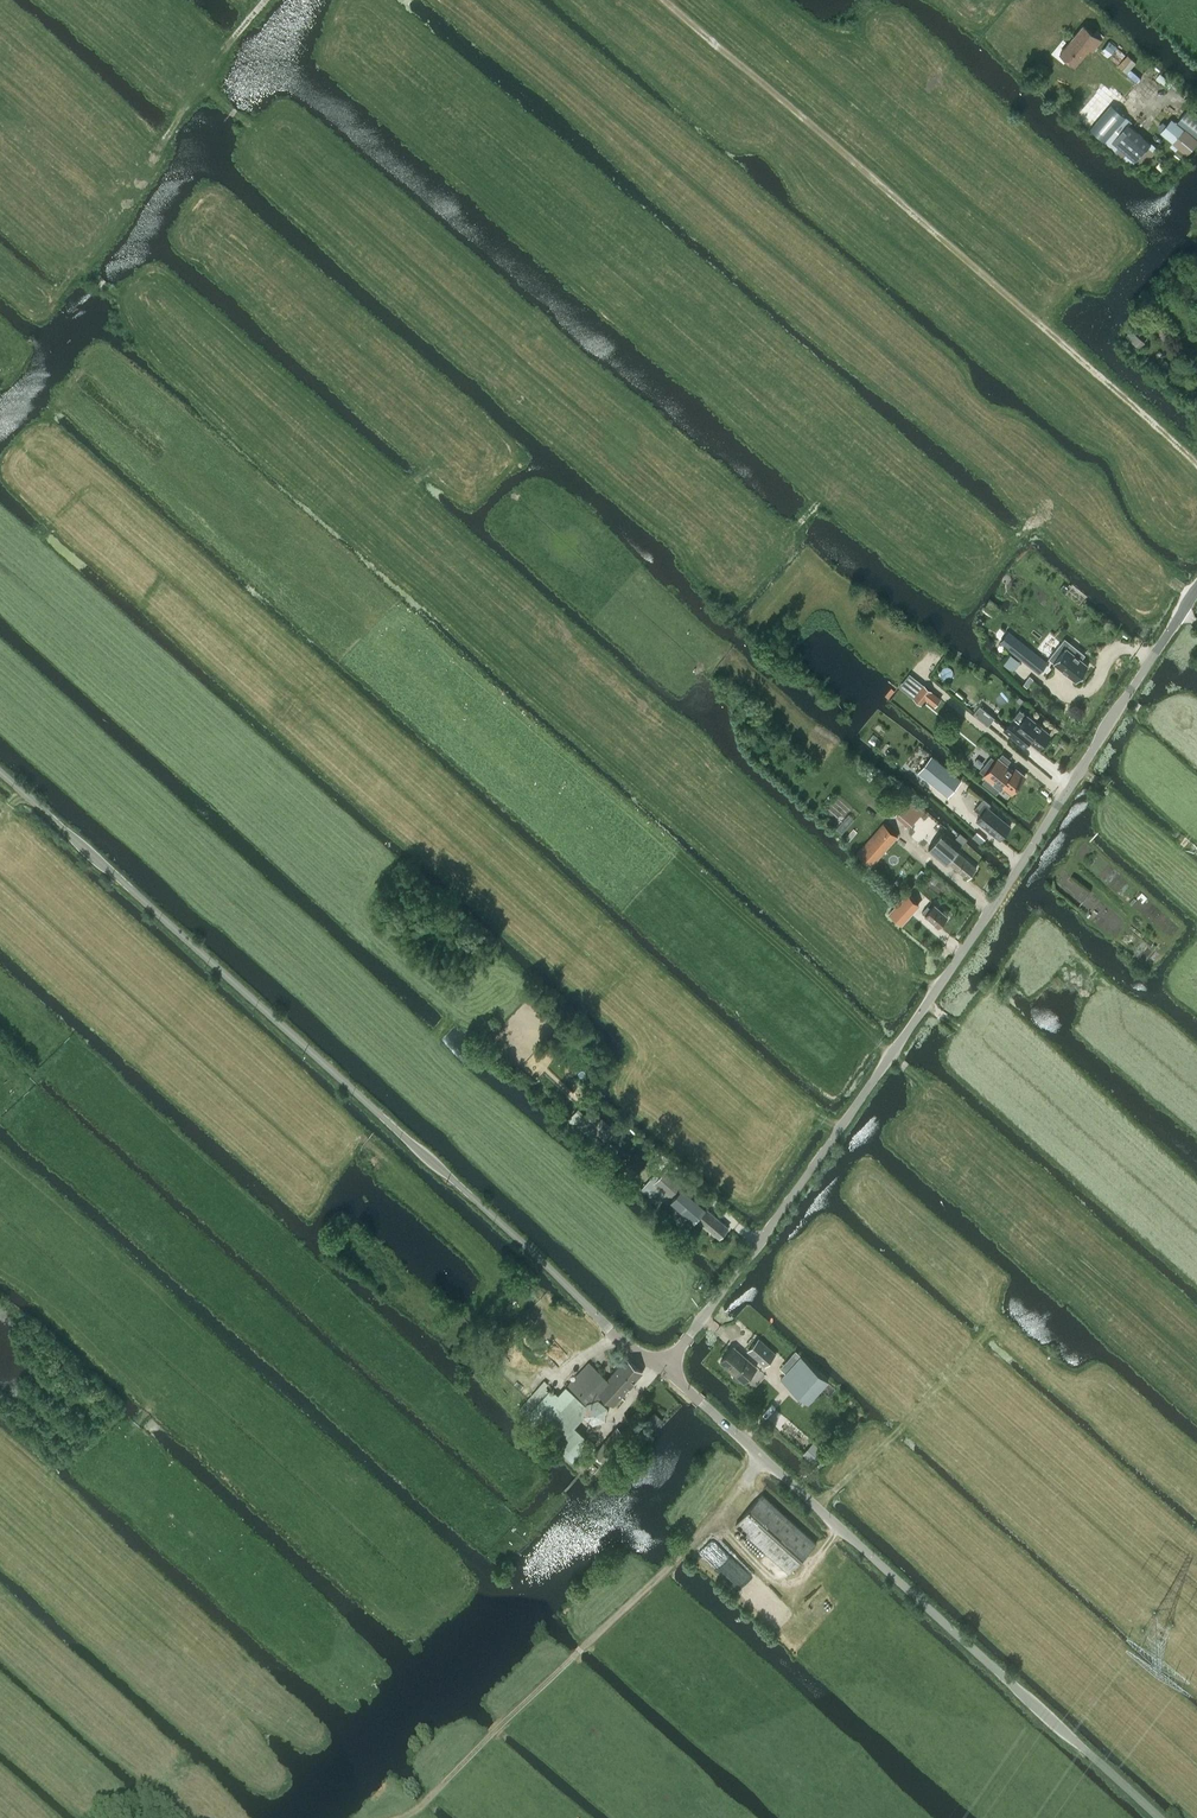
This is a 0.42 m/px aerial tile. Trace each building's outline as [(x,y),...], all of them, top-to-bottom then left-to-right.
[(1075,65),(1089,48),(1093,51),(1102,40),(1083,24),(1074,35),(1060,53),(1075,65)] [(1112,105),(1091,130),(1106,143),(1127,118),(1112,105)] [(1177,122),(1196,138),(1196,115),(1190,109),(1188,108),(1177,122)] [(1173,119),(1161,133),(1186,154),(1196,142),(1196,139),(1173,119)] [(1130,125),(1114,142),(1135,161),(1151,143),(1130,125)] [(1009,630),(1000,642),(1039,673),(1048,662),(1009,630)] [(1061,643),(1048,658),(1076,680),(1089,665),(1081,659),(1084,654),(1077,648),(1073,653),(1061,643)] [(924,685),(913,698),(920,703),(925,697),(935,705),(941,698),(924,685)] [(980,705),(974,712),(982,720),(988,724),(994,717),(980,705)] [(1009,722),(1004,729),(1019,741),(1023,736),(1038,748),(1050,733),(1027,715),(1016,728),(1009,722)] [(991,757),(980,770),(985,774),(984,775),(987,777),(983,781),(996,792),(1000,787),(1001,788),(1003,785),(1011,792),(1025,775),(1016,768),(1014,770),(1012,769),(1009,766),(1008,766),(1006,764),(1010,760),(1002,754),(999,758),(998,758),(996,760),(991,757)] [(931,755),(918,771),(948,796),(961,780),(931,755)] [(1011,826),(988,807),(991,804),(983,798),(974,809),(981,814),(976,820),(1000,839),(1011,826)] [(929,813),(918,827),(930,838),(942,824),(929,813)] [(857,853),(871,866),(898,836),(884,823),(857,853)] [(929,847),(928,847),(946,863),(948,861),(967,878),(976,868),(957,851),(964,842),(966,840),(961,836),(955,842),(942,831),(940,833),(935,839),(932,843),(929,847)] [(981,843),(985,838),(977,831),(973,837),(981,843)] [(914,884),(898,903),(908,911),(914,904),(913,904),(924,892),(914,884)] [(935,903),(931,908),(927,905),(922,912),(925,915),(938,926),(948,915),(935,903)] [(588,1116),(579,1126),(581,1127),(600,1145),(602,1143),(604,1140),(607,1137),(615,1129),(595,1110),(588,1116)] [(631,1178),(646,1164),(637,1155),(623,1169),(631,1178)] [(698,1217),(707,1208),(710,1205),(668,1167),(660,1176),(656,1173),(642,1188),(651,1197),(653,1198),(652,1199),(656,1203),(660,1197),(667,1203),(670,1200),(695,1221),(698,1217)] [(707,1208),(698,1217),(719,1236),(728,1226),(707,1208)] [(765,1364),(775,1353),(759,1339),(749,1350),(765,1364)] [(734,1373),(733,1376),(738,1380),(741,1379),(744,1381),(757,1367),(734,1347),(721,1361),(734,1373)] [(803,1355),(782,1378),(808,1401),(828,1379),(803,1355)] [(519,1409),(554,1443),(574,1461),(590,1444),(582,1436),(583,1434),(574,1425),(585,1414),(593,1422),(605,1418),(608,1405),(599,1398),(602,1395),(614,1405),(642,1372),(626,1358),(608,1379),(589,1362),(577,1375),(567,1386),(566,1386),(558,1394),(555,1391),(553,1393),(550,1390),(553,1387),(544,1380),(519,1409)] [(640,1427),(649,1435),(663,1419),(655,1412),(640,1427)] [(617,1426),(595,1452),(605,1461),(627,1434),(617,1426)] [(815,1442),(805,1453),(815,1463),(825,1452),(815,1442)] [(789,1572),(816,1543),(763,1494),(736,1524),(789,1572)]
